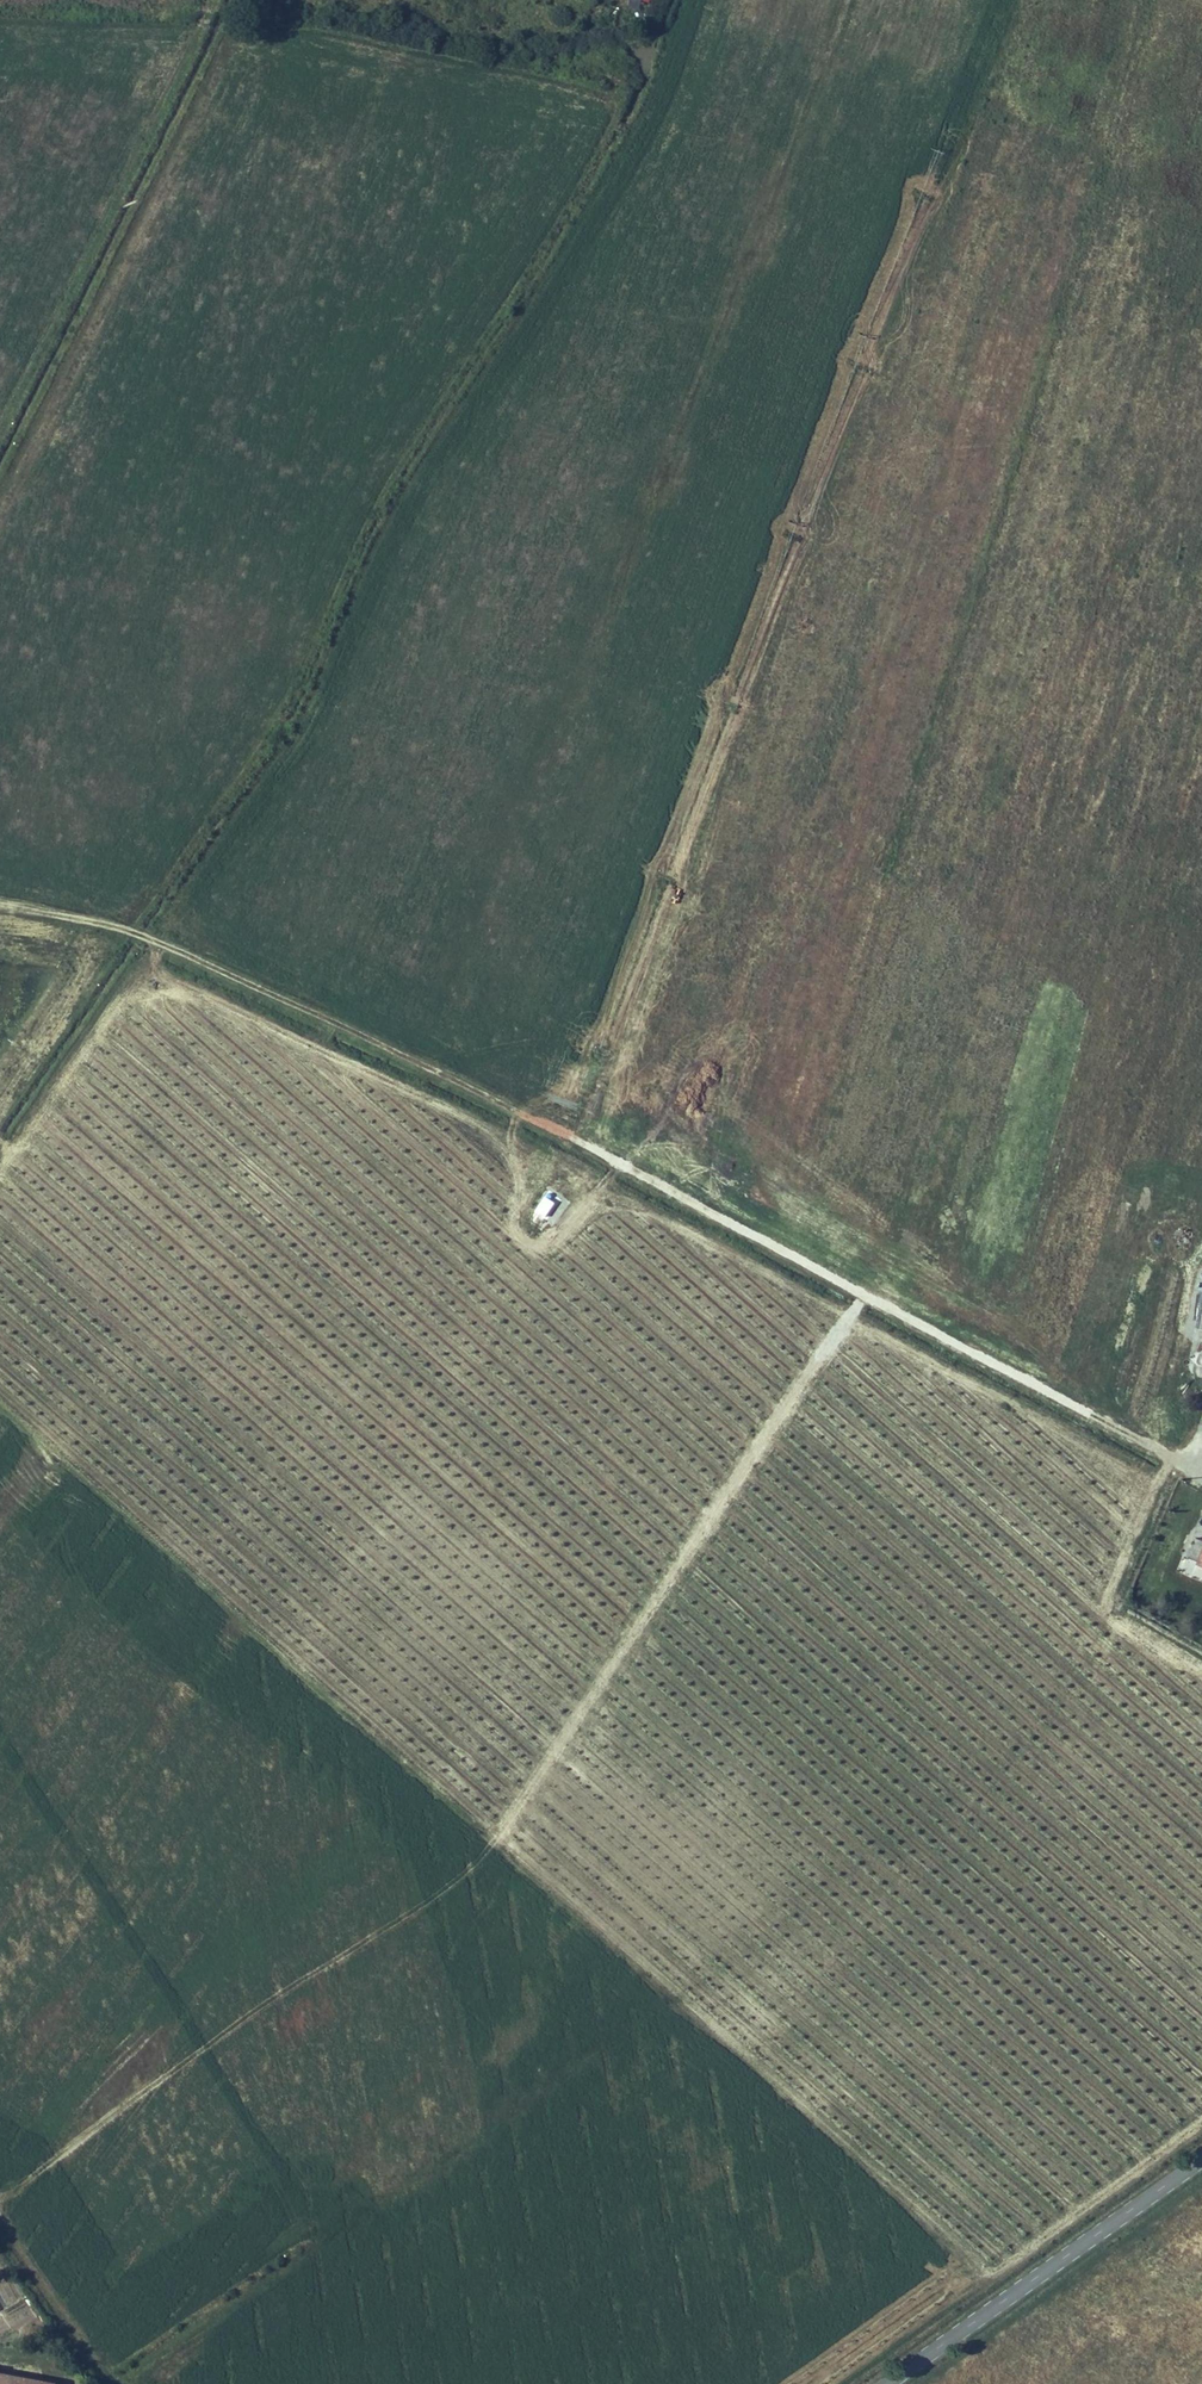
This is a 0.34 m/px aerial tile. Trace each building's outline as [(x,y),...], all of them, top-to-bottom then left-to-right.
[(647,14),(652,0),(629,0),(626,7),(647,14)] [(1157,1535),(1168,1539),(1167,1542),(1201,1555),(1201,1537),(1198,1535),(1201,1526),(1201,1499),(1187,1493),(1177,1518),(1166,1514),(1157,1535)] [(58,2380),(0,2374),(0,2383),(58,2383),(58,2380)]
